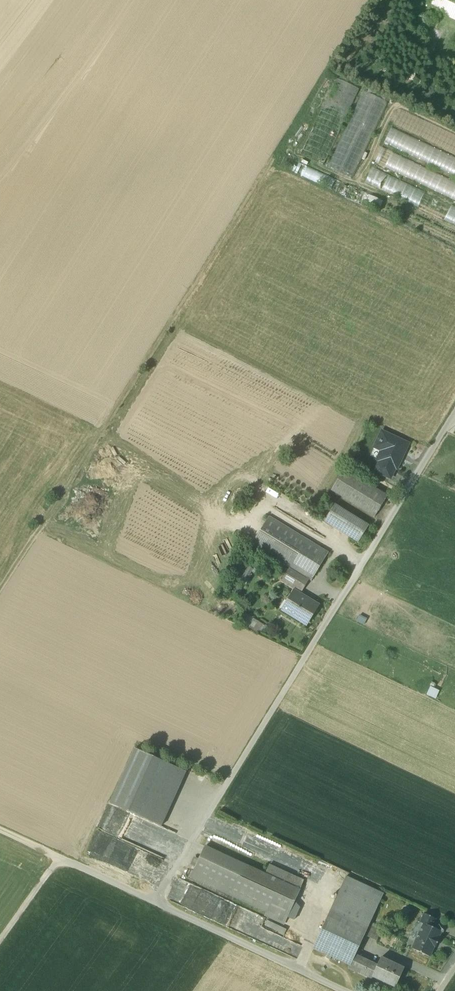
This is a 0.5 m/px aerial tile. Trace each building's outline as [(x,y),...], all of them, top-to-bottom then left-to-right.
[(425,6),(454,19),(454,0),(428,0),(425,6)] [(445,57),(454,61),(454,35),(445,57)] [(336,78),(299,154),(323,165),(359,89),(336,78)] [(387,102),(364,91),(328,167),(351,179),(387,102)] [(391,128),(365,184),(454,226),(454,159),(391,128)] [(341,184),(284,157),(280,167),(337,193),(341,184)] [(383,203),(349,187),(345,198),(378,213),(383,203)] [(408,444),(382,431),(374,447),(382,450),(377,459),(383,462),(381,464),(380,465),(393,471),(395,467),(396,468),(408,444)] [(393,471),(380,465),(378,465),(376,470),(390,477),(393,471)] [(388,495),(344,469),(331,490),(374,517),(388,495)] [(369,525),(335,504),(324,521),(358,542),(369,525)] [(328,552),(269,516),(251,544),(289,567),(306,578),(311,580),(328,552)] [(306,578),(289,567),(282,580),(299,590),(306,578)] [(317,605),(294,591),(288,601),(294,605),(289,613),(306,624),(317,605)] [(252,619),(250,627),(259,630),(261,621),(252,619)] [(429,686),(426,693),(435,697),(438,689),(429,686)] [(171,764),(135,748),(110,803),(146,819),(171,764)] [(171,764),(146,819),(161,826),(186,771),(171,764)] [(131,826),(131,819),(123,820),(123,819),(119,819),(120,825),(123,825),(124,836),(136,835),(136,830),(140,830),(140,825),(131,826)] [(244,864),(205,846),(191,876),(230,894),(244,864)] [(284,882),(244,864),(230,894),(267,911),(265,915),(284,923),(299,889),(284,882)] [(303,880),(288,873),(284,882),(299,889),(303,880)] [(383,894),(346,876),(330,910),(368,928),(370,923),(383,894)] [(368,928),(330,910),(320,931),(358,949),(364,935),(368,928)] [(436,919),(424,913),(420,922),(423,923),(432,927),(436,919)] [(285,932),(266,923),(264,928),(283,937),(285,932)] [(382,928),(370,923),(368,928),(364,935),(376,941),(382,928)] [(432,927),(423,923),(411,948),(430,956),(434,947),(435,947),(439,938),(438,938),(442,931),(432,927)] [(358,949),(320,931),(312,948),(327,955),(326,958),(330,959),(331,957),(349,965),(348,968),(349,968),(354,957),(356,954),(358,949)] [(359,960),(354,957),(349,968),(371,978),(376,968),(359,960)] [(402,967),(380,957),(376,968),(371,978),(371,979),(372,976),(395,986),(400,976),(399,975),(402,967)]
